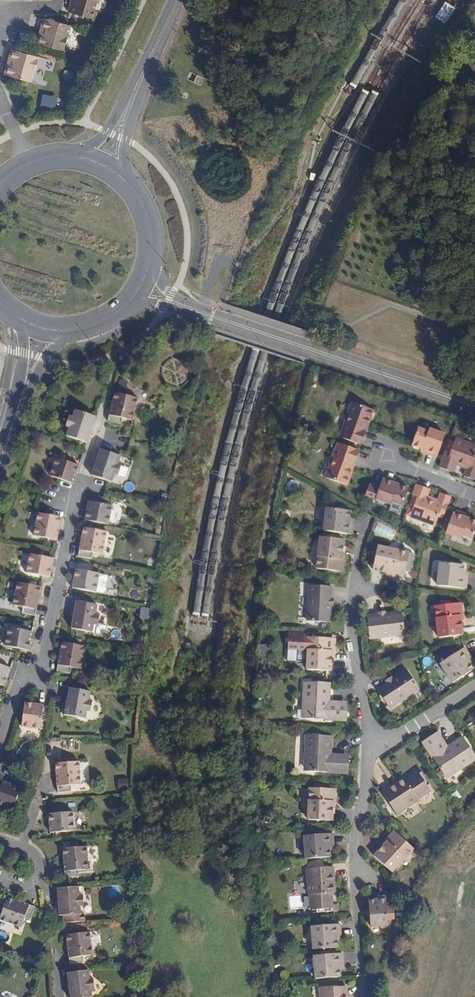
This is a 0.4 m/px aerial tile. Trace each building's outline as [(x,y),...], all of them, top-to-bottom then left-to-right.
[(70,5),(68,12),(93,19),(95,11),(98,0),(75,0),(73,5),(70,5)] [(43,19),(39,35),(43,37),(48,20),(43,19)] [(43,37),(39,35),(36,43),(64,51),(70,26),(48,20),(43,37)] [(11,50),(9,59),(14,60),(9,76),(31,83),(38,57),(11,50)] [(14,60),(9,59),(4,75),(9,76),(14,60)] [(115,393),(112,406),(108,421),(121,425),(122,419),(132,421),(138,399),(115,393)] [(340,438),(361,446),(373,411),(352,403),(340,438)] [(87,442),(96,415),(76,408),(73,416),(70,415),(66,425),(70,426),(67,435),(87,442)] [(424,453),(436,457),(445,434),(429,429),(428,432),(418,428),(411,445),(425,450),(424,453)] [(450,437),(444,455),(449,456),(455,438),(450,437)] [(439,468),(453,472),(455,465),(464,468),(464,466),(467,467),(463,476),(473,480),(474,476),(474,446),(455,438),(449,456),(444,455),(439,468)] [(325,479),(346,486),(359,451),(338,444),(325,479)] [(91,476),(107,481),(112,483),(115,475),(118,476),(121,466),(118,465),(121,456),(100,449),(91,476)] [(73,484),(79,466),(56,458),(54,465),(50,476),(59,479),(73,484)] [(402,505),(408,488),(395,483),(396,480),(383,476),(375,499),(391,505),(392,502),(402,505)] [(430,489),(416,484),(412,497),(407,509),(412,510),(410,517),(435,526),(438,516),(443,518),(451,496),(441,493),(437,502),(435,501),(436,499),(427,496),(430,489)] [(109,524),(112,506),(88,501),(85,520),(109,524)] [(327,508),(324,531),(352,535),(354,523),(350,522),(351,518),(351,511),(327,508)] [(466,514),(454,510),(445,533),(461,539),(462,536),(472,539),(474,532),(474,520),(465,517),(466,514)] [(34,536),(57,540),(61,517),(47,515),(38,513),(34,536)] [(107,531),(84,527),(78,556),(92,559),(93,553),(103,554),(107,531)] [(343,569),(344,562),(342,559),(342,554),(344,540),(320,537),(316,569),(340,571),(343,569)] [(391,572),(393,575),(400,577),(403,575),(409,551),(378,544),(372,568),(386,571),(391,572)] [(26,572),(50,577),(54,559),(30,554),(26,572)] [(463,576),(464,572),(464,565),(440,562),(437,585),(465,589),(467,577),(463,576)] [(75,571),(75,572),(72,589),(96,594),(96,593),(99,576),(75,571)] [(106,577),(99,576),(96,593),(103,594),(105,593),(107,580),(106,577)] [(35,616),(41,586),(17,582),(13,605),(23,607),(22,613),(35,616)] [(332,586),(309,585),(307,620),(330,621),(332,586)] [(92,633),(94,625),(97,626),(99,615),(96,614),(98,606),(76,602),(71,629),(92,633)] [(467,634),(466,626),(463,624),(463,619),(462,605),(438,606),(440,638),(464,636),(467,634)] [(400,612),(365,617),(368,640),(403,635),(400,612)] [(29,650),(32,632),(8,627),(8,631),(5,646),(29,650)] [(332,652),(335,649),(335,642),(333,639),(309,638),(307,670),(331,671),(332,657),(332,652)] [(62,642),(57,671),(70,674),(71,668),(81,670),(85,647),(62,642)] [(473,670),(469,664),(467,661),(470,658),(464,648),(440,664),(452,683),(473,670)] [(10,668),(0,665),(0,685),(4,686),(7,679),(10,668)] [(409,671),(379,690),(391,709),(421,690),(409,671)] [(305,719),(346,720),(347,706),(329,705),(329,683),(304,682),(303,710),(305,710),(305,719)] [(89,701),(91,692),(70,688),(64,716),(86,719),(87,712),(90,712),(92,701),(89,701)] [(24,702),(21,726),(39,729),(43,705),(24,702)] [(463,738),(444,750),(434,735),(422,743),(447,779),(474,760),(474,756),(463,738)] [(307,736),(305,773),(349,775),(349,761),(331,760),(332,738),(307,736)] [(55,757),(57,786),(71,785),(70,779),(81,779),(79,755),(55,757)] [(382,792),(396,815),(418,800),(416,798),(427,791),(417,774),(405,781),(404,778),(382,792)] [(2,781),(0,788),(0,806),(12,810),(20,787),(2,781)] [(334,801),(337,799),(337,791),(334,788),(310,788),(309,820),(334,821),(334,806),(334,801)] [(73,812),(49,814),(50,833),(75,831),(73,812)] [(305,836),(307,859),(332,857),(331,850),(331,846),(335,845),(334,833),(305,836)] [(391,833),(386,838),(386,842),(383,846),(373,856),(391,873),(413,849),(395,833),(391,833)] [(66,878),(79,877),(79,871),(89,870),(87,846),(63,849),(66,878)] [(333,867),(307,869),(309,894),(312,894),(313,907),(332,906),(332,893),(335,892),(333,867)] [(58,887),(60,915),(64,915),(64,923),(85,921),(85,913),(81,914),(81,906),(84,906),(84,895),(80,895),(80,886),(58,887)] [(382,928),(388,928),(386,896),(378,896),(378,900),(369,900),(371,927),(379,926),(382,928)] [(0,919),(0,920),(21,928),(25,918),(31,920),(35,907),(7,897),(0,919)] [(312,926),(313,949),(338,947),(337,941),(337,936),(341,936),(340,924),(312,926)] [(66,935),(70,964),(84,962),(83,956),(93,955),(90,932),(66,935)] [(314,956),(316,979),(340,977),(339,970),(339,966),(343,965),(342,953),(314,956)] [(89,970),(67,972),(70,996),(92,996),(91,989),(95,989),(93,978),(90,979),(89,970)] [(319,990),(320,996),(346,996),(345,988),(319,990)]
